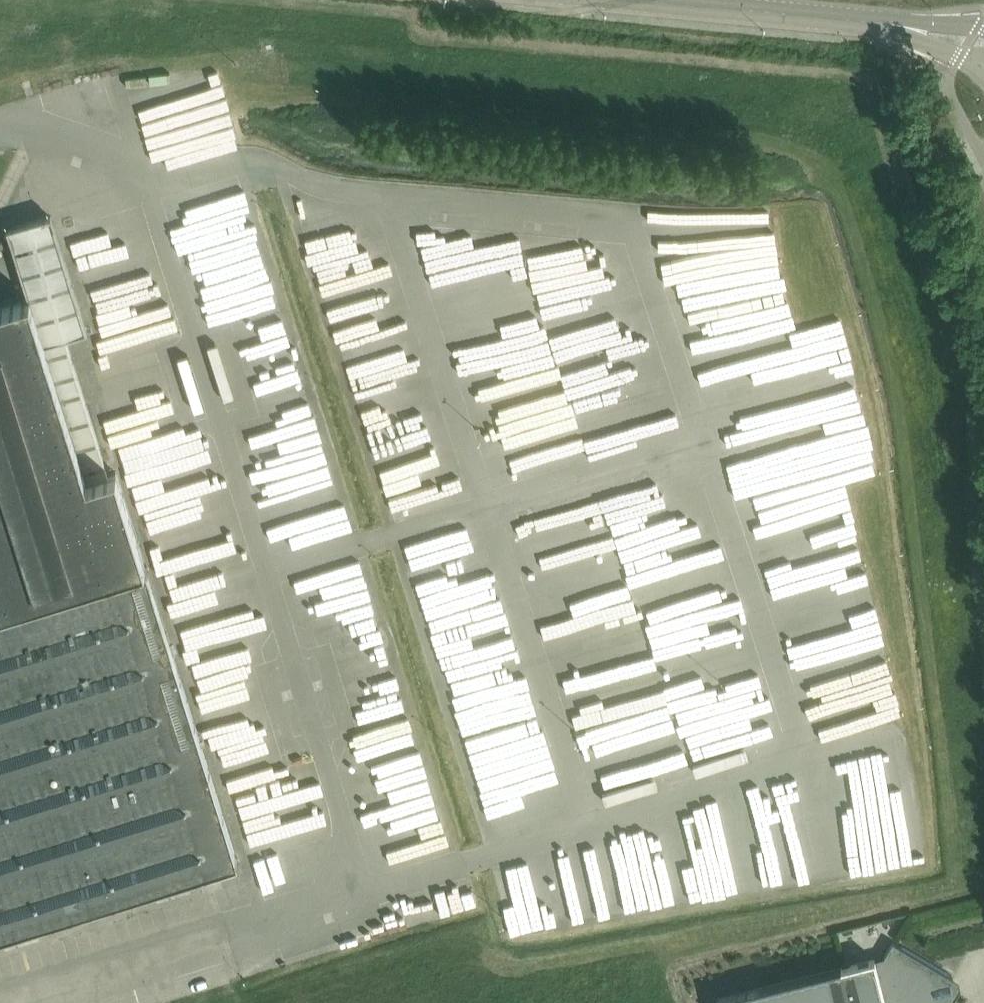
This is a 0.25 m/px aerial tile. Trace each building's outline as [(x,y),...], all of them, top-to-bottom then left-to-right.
[(208,871),(237,862),(173,653),(114,469),(85,478),(75,446),(96,439),(66,333),(85,327),(49,215),(7,228),(28,297),(0,306),(0,935),(208,871)] [(127,492),(143,490),(141,475),(125,477),(127,492)] [(880,962),(875,963),(874,958),(717,998),(718,1002),(951,1002),(957,993),(952,990),(950,982),(953,977),(893,941),(880,962)]
